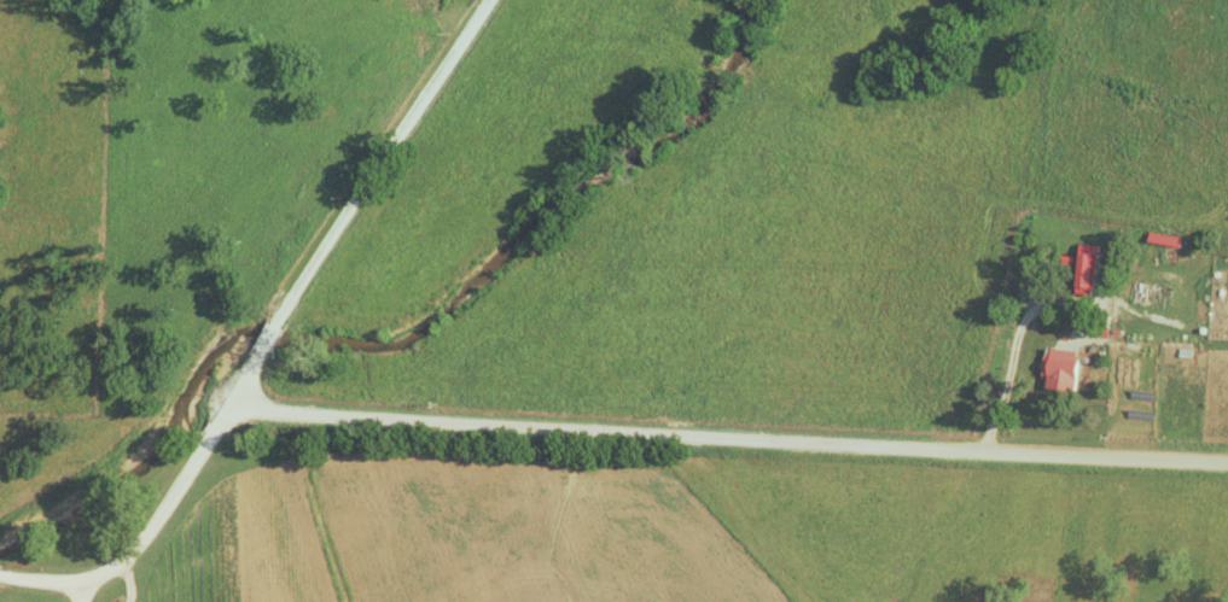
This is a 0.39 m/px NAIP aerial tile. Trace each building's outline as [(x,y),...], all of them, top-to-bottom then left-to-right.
[(1078,287),(1099,287),(1099,253),(1078,253),(1078,287)] [(1044,381),(1081,377),(1078,353),(1041,357),(1044,381)]
